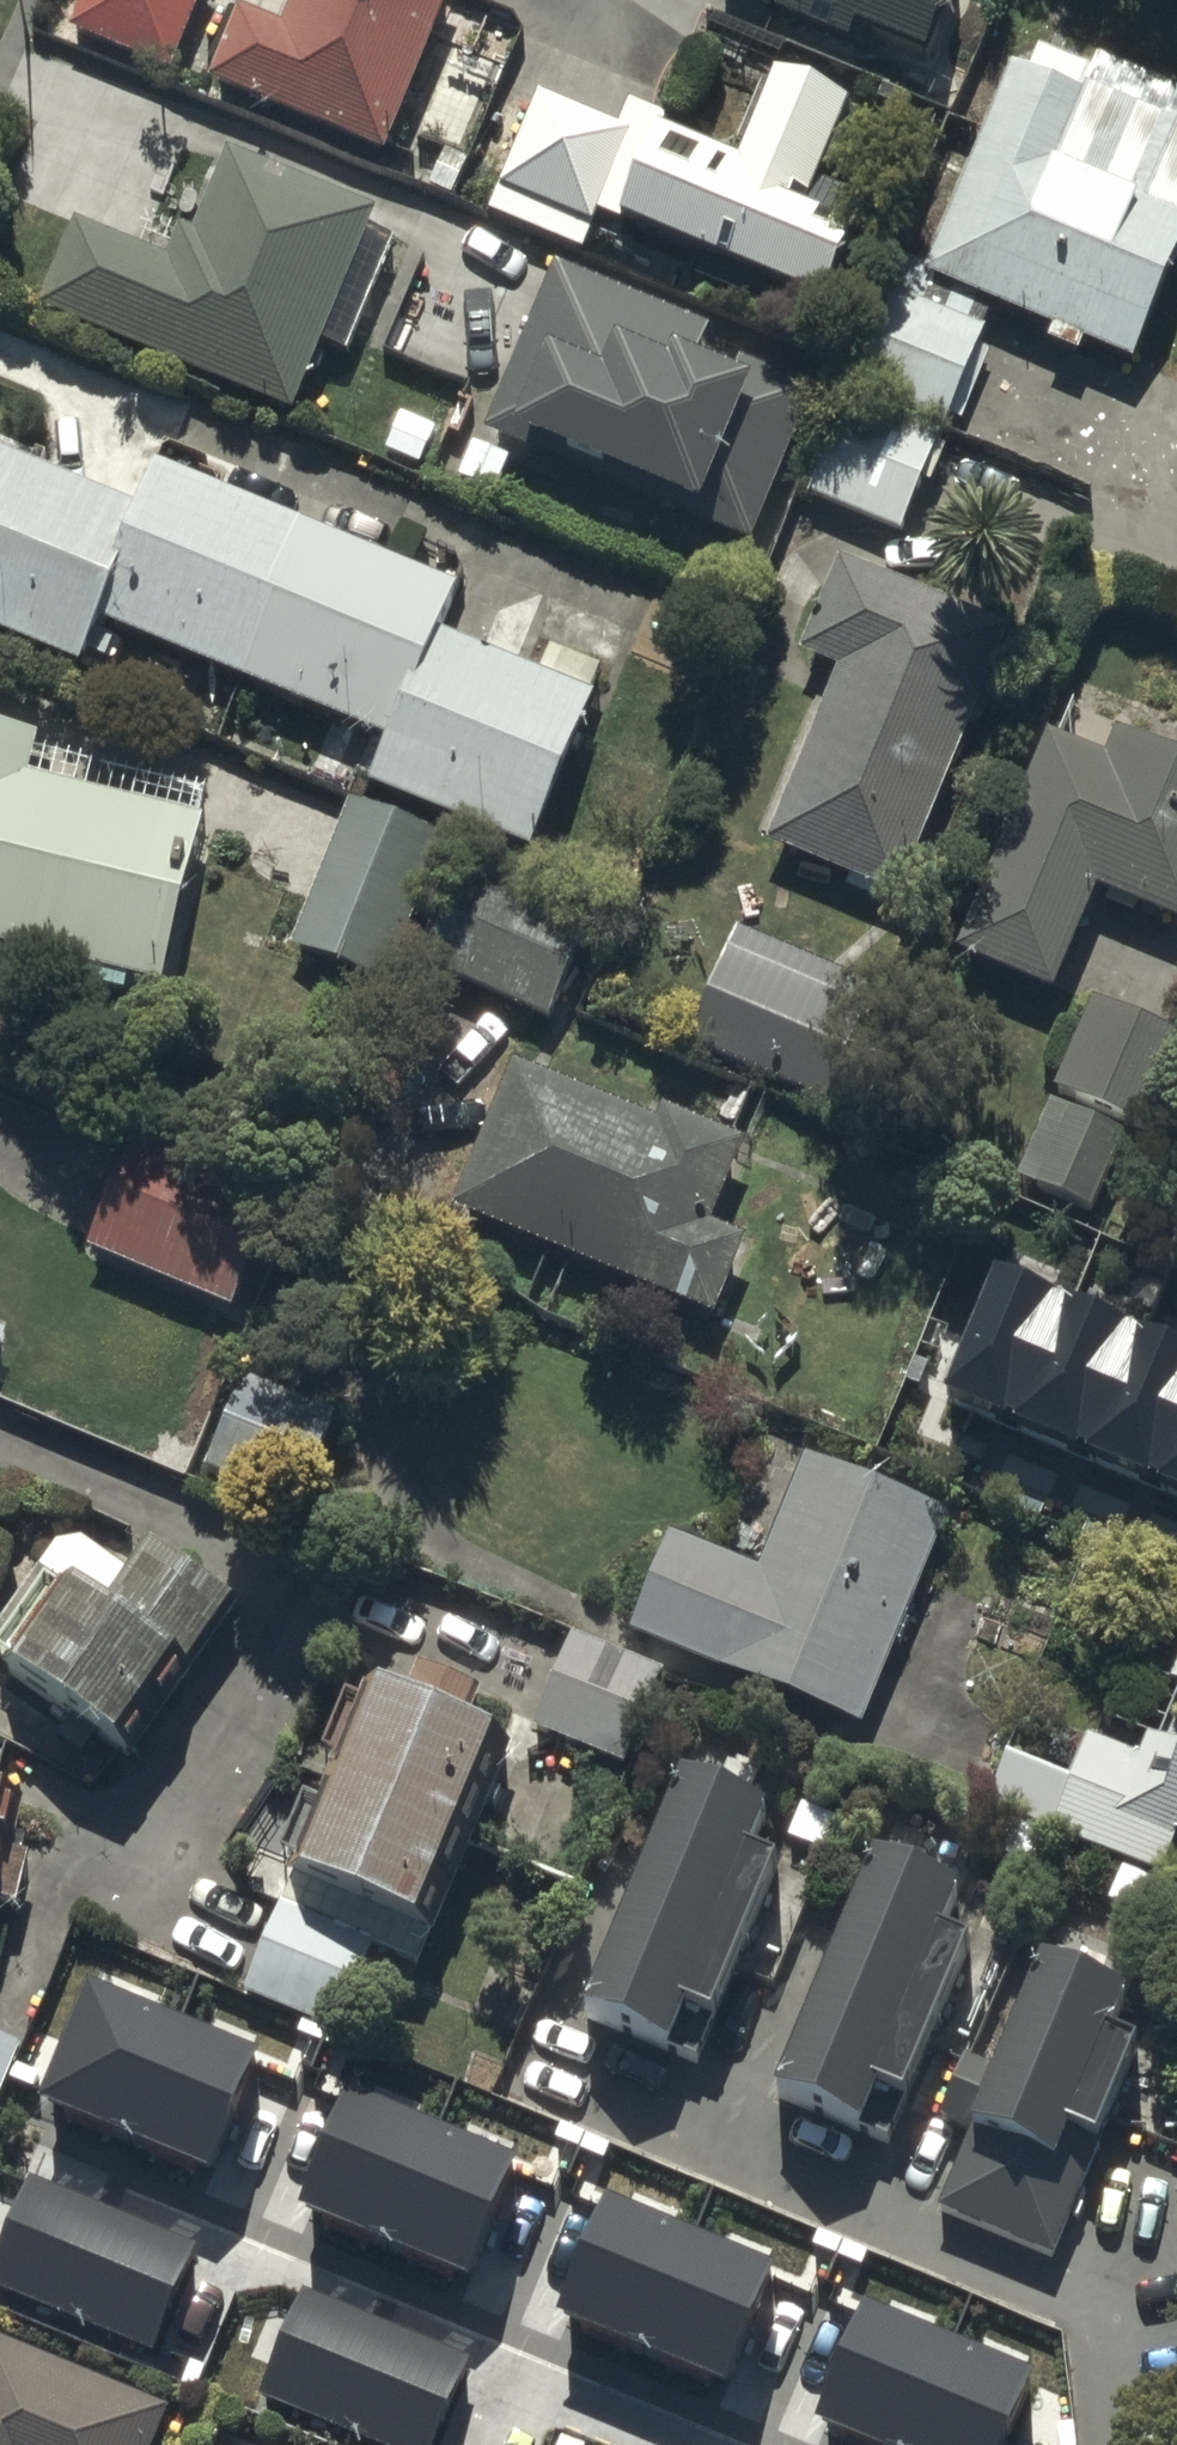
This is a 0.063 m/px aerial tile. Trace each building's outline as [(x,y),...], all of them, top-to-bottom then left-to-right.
[(65,45),(167,84),(199,0),(82,0),(65,45)] [(203,98),(382,173),(453,4),(444,0),(297,0),(279,43),(234,24),(203,98)] [(777,18),(773,29),(846,61),(851,48),(922,78),(955,0),(735,0),(777,18)] [(1176,271),(1176,110),(1093,76),(1089,85),(1038,64),(1027,90),(1009,82),(928,280),(897,268),(842,401),(945,443),(993,324),(1052,348),(1047,361),(1077,373),(1083,358),(1133,378),(1176,271)] [(551,115),(537,109),(488,226),(580,265),(594,231),(616,240),(614,244),(821,331),(868,219),(815,197),(848,119),(830,111),(832,106),(793,89),(791,95),(773,87),(765,104),(751,98),(728,153),(740,158),(733,175),(661,144),(666,133),(628,117),(621,133),(555,105),(551,115)] [(373,229),(228,166),(191,251),(179,245),(163,282),(68,241),(33,320),(288,431),(321,357),(343,366),(393,251),(368,241),(373,229)] [(746,556),(808,403),(739,376),(728,404),(688,388),(707,341),(551,278),(483,447),(512,459),(509,465),(694,540),(696,536),(746,556)] [(847,407),(805,507),(899,546),(941,446),(847,407)] [(84,662),(105,670),(116,642),(384,750),(363,804),(530,872),(592,716),(587,714),(600,682),(549,662),(538,691),(439,651),(458,604),(153,482),(137,522),(0,467),(0,651),(76,681),(84,662)] [(835,685),(763,858),(893,912),(1005,641),(834,570),(794,668),(835,685)] [(1112,748),(1101,774),(1047,752),(956,971),(1050,1011),(1094,907),(1176,941),(1176,775),(1112,748)] [(129,818),(75,805),(83,772),(0,752),(0,961),(59,975),(57,986),(124,1002),(126,992),(159,1000),(207,801),(137,784),(129,818)] [(441,859),(348,821),(290,962),(383,1000),(441,859)] [(587,935),(459,878),(415,976),(543,1033),(587,935)] [(869,1001),(735,944),(687,1058),(821,1115),(869,1001)] [(1093,1005),(1050,1105),(1146,1146),(1176,1074),(1176,1041),(1093,1005)] [(655,1138),(510,1078),(449,1226),(712,1334),(746,1253),(708,1237),(743,1153),(662,1119),(655,1138)] [(1065,1126),(1050,1118),(1019,1183),(1087,1216),(1121,1146),(1068,1120),(1065,1126)] [(266,1212),(130,1159),(88,1267),(224,1320),(266,1212)] [(1176,1505),(1176,1364),(999,1290),(949,1410),(1176,1505)] [(333,1421),(235,1379),(193,1478),(291,1520),(333,1421)] [(667,1549),(627,1649),(858,1741),(942,1534),(798,1476),(754,1584),(667,1549)] [(120,1778),(127,1767),(133,1771),(242,1617),(166,1563),(118,1631),(61,1591),(0,1678),(21,1692),(13,1703),(120,1778)] [(663,1676),(573,1640),(532,1743),(622,1779),(663,1676)] [(1162,1705),(1176,1711),(1176,1669),(1162,1705)] [(399,1710),(367,1696),(290,1886),(419,1939),(496,1749),(461,1735),(477,1697),(415,1672),(399,1710)] [(1161,1760),(1144,1753),(1138,1769),(1085,1747),(1046,1844),(1160,1890),(1173,1857),(1176,1859),(1176,1720),(1161,1760)] [(766,1817),(685,1783),(589,2009),(670,2043),(671,2041),(704,2055),(780,1873),(748,1859),(766,1817)] [(0,1810),(0,1858),(11,1812),(0,1810)] [(957,1899),(876,1864),(782,2085),(869,2122),(871,2118),(896,2129),(972,1950),(941,1937),(957,1899)] [(370,1952),(279,1915),(241,2010),(332,2046),(370,1952)] [(1002,2065),(970,2051),(946,2108),(974,2120),(942,2195),(1058,2245),(1143,2048),(1109,2034),(1122,2003),(1041,1968),(1002,2065)] [(264,2073),(95,2004),(47,2120),(216,2189),(264,2073)] [(0,2040),(0,2083),(15,2046),(0,2040)] [(521,2181),(353,2111),(305,2226),(473,2296),(521,2181)] [(35,2188),(0,2273),(0,2294),(156,2358),(198,2255),(35,2188)] [(781,2286),(611,2215),(562,2333),(732,2404),(781,2286)] [(306,2304),(264,2403),(364,2444),(438,2444),(469,2372),(306,2304)] [(871,2325),(822,2441),(831,2444),(1018,2444),(1038,2396),(871,2325)] [(0,2355),(0,2444),(154,2444),(164,2422),(0,2355)]
